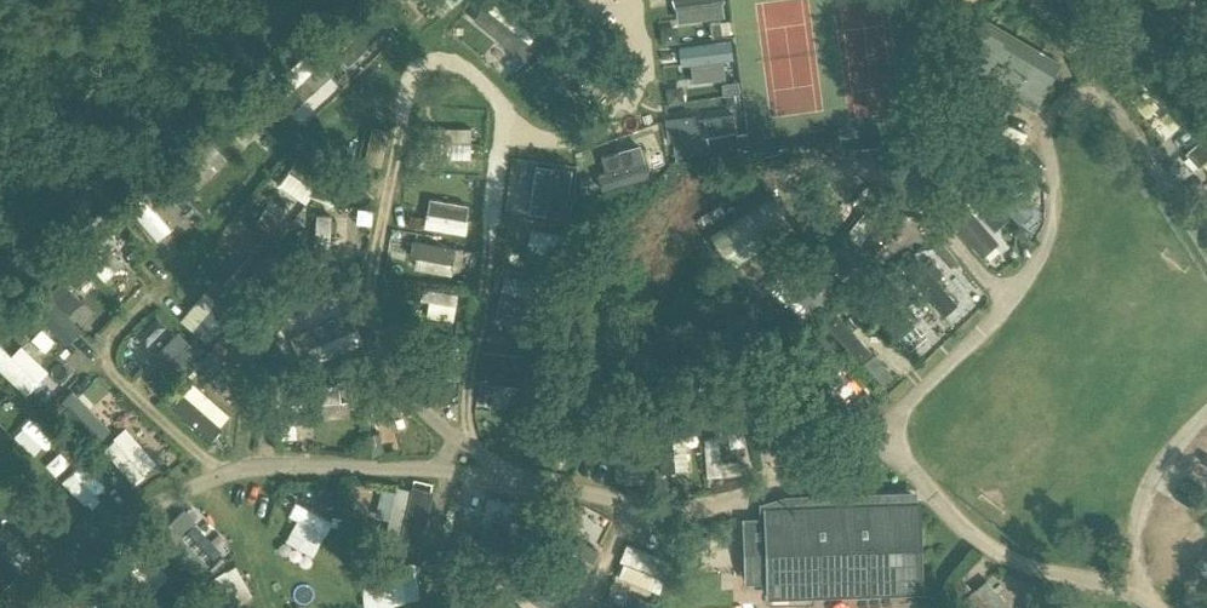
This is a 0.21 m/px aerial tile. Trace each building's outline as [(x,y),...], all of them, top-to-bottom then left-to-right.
[(439,9),(434,0),(411,0),(421,19),(439,9)] [(462,0),(442,0),(451,10),(462,0)] [(1100,3),(1097,0),(1068,0),(1084,17),(1100,3)] [(500,4),(491,15),(511,33),(507,38),(513,44),(517,39),(522,43),(532,32),(532,31),(539,23),(524,9),(516,18),(500,4)] [(969,25),(937,79),(963,94),(975,74),(1030,107),(1056,62),(988,22),(982,32),(969,25)] [(343,93),(372,67),(360,54),(331,79),(343,93)] [(294,108),(324,81),(304,59),(274,86),(294,108)] [(250,95),(221,124),(241,145),(271,116),(250,95)] [(388,127),(373,124),(366,159),(382,162),(388,127)] [(1187,153),(1199,166),(1206,160),(1206,136),(1187,153)] [(212,139),(182,168),(192,178),(223,150),(212,139)] [(416,141),(416,157),(467,158),(467,142),(416,141)] [(298,151),(285,169),(300,180),(300,179),(333,202),(346,185),(298,151)] [(408,156),(407,167),(415,167),(416,157),(408,156)] [(515,159),(514,173),(515,173),(525,173),(529,189),(552,190),(552,185),(556,185),(556,175),(557,175),(557,172),(565,173),(565,163),(557,162),(557,160),(515,159)] [(989,167),(977,178),(1013,217),(1026,206),(1002,180),(1009,173),(1002,166),(995,173),(989,167)] [(964,194),(974,186),(966,176),(956,185),(964,194)] [(170,229),(162,218),(157,222),(150,213),(154,209),(135,187),(122,199),(157,240),(170,229)] [(187,191),(158,212),(168,225),(196,204),(187,191)] [(873,194),(842,232),(855,243),(856,242),(863,247),(888,215),(882,210),(886,205),(873,194)] [(957,196),(940,211),(979,256),(996,241),(972,214),(976,211),(969,203),(966,206),(957,196)] [(266,208),(257,221),(280,238),(289,225),(266,208)] [(425,226),(464,233),(467,219),(427,212),(425,226)] [(315,213),(312,266),(327,267),(329,231),(335,232),(335,218),(330,218),(330,214),(315,213)] [(408,225),(421,228),(422,217),(410,214),(408,225)] [(114,227),(82,257),(102,278),(122,259),(112,249),(125,238),(114,227)] [(545,229),(528,251),(558,275),(568,262),(567,261),(574,252),(545,229)] [(407,238),(404,254),(448,262),(451,246),(407,238)] [(250,242),(225,272),(246,290),(271,259),(250,242)] [(934,248),(940,255),(947,249),(941,242),(934,248)] [(787,262),(774,274),(811,313),(823,301),(787,262)] [(923,265),(908,277),(939,314),(954,302),(934,279),(939,274),(934,267),(929,272),(923,265)] [(513,271),(506,281),(519,289),(513,298),(527,307),(533,297),(538,300),(544,291),(513,271)] [(465,273),(463,282),(475,285),(476,275),(465,273)] [(73,280),(58,296),(74,310),(89,294),(73,280)] [(877,281),(859,295),(894,338),(912,324),(877,281)] [(421,288),(420,300),(428,301),(426,317),(452,321),(456,293),(421,288)] [(209,295),(183,324),(204,342),(239,302),(227,292),(217,303),(209,295)] [(79,347),(93,333),(68,307),(54,320),(79,347)] [(833,315),(822,324),(856,362),(867,353),(846,330),(853,323),(845,314),(838,321),(833,315)] [(225,333),(234,341),(245,329),(236,321),(225,333)] [(47,350),(55,341),(44,330),(35,339),(47,350)] [(310,348),(302,351),(309,367),(360,346),(354,330),(328,340),(325,333),(307,341),(310,348)] [(175,332),(149,357),(168,378),(200,348),(189,337),(184,341),(175,332)] [(21,348),(12,357),(0,346),(0,370),(27,396),(48,374),(21,348)] [(406,347),(406,364),(458,364),(458,346),(406,347)] [(197,363),(211,377),(227,361),(213,347),(197,363)] [(483,360),(481,375),(532,380),(533,365),(483,360)] [(877,370),(891,388),(904,378),(891,360),(877,370)] [(793,363),(781,372),(818,419),(830,409),(808,382),(813,378),(800,362),(796,366),(793,363)] [(367,364),(354,367),(364,417),(378,415),(375,395),(387,393),(382,370),(369,372),(367,364)] [(556,388),(564,377),(554,370),(546,380),(556,388)] [(167,391),(160,399),(165,404),(164,405),(184,423),(183,424),(188,428),(189,427),(205,441),(217,428),(215,425),(225,415),(188,382),(178,393),(176,391),(172,396),(167,391)] [(334,383),(284,388),(285,406),(294,405),(295,409),(300,408),(300,405),(307,404),(309,419),(346,415),(345,400),(336,401),(334,383)] [(531,385),(506,418),(517,427),(529,410),(540,418),(552,401),(531,385)] [(0,407),(0,413),(18,430),(31,417),(10,396),(0,407)] [(90,400),(81,412),(99,426),(109,415),(90,400)] [(668,412),(658,413),(659,426),(669,426),(668,412)] [(83,415),(74,424),(96,446),(105,438),(83,415)] [(283,438),(297,436),(295,417),(281,418),(283,438)] [(627,417),(621,460),(635,462),(640,419),(627,417)] [(705,417),(706,428),(717,427),(717,417),(705,417)] [(118,440),(108,449),(136,483),(158,464),(128,428),(116,438),(118,440)] [(670,428),(655,429),(659,472),(674,471),(673,462),(684,461),(682,435),(671,436),(670,428)] [(384,453),(381,432),(369,434),(373,454),(384,453)] [(717,437),(703,438),(706,476),(720,475),(717,437)] [(60,446),(46,460),(68,480),(81,467),(60,446)] [(1203,459),(1198,473),(1206,476),(1206,461),(1203,459)] [(76,483),(99,504),(117,485),(95,463),(76,483)] [(391,485),(378,541),(393,544),(393,541),(411,545),(422,492),(391,485)] [(331,487),(320,490),(323,505),(334,503),(331,487)] [(768,522),(746,522),(749,581),(770,580),(770,595),(921,589),(918,501),(767,507),(768,522)] [(298,519),(325,534),(331,522),(295,502),(288,514),(298,519)] [(499,502),(497,516),(518,519),(520,505),(499,502)] [(435,519),(432,532),(435,532),(432,543),(451,548),(454,538),(466,541),(469,529),(456,525),(459,515),(439,509),(437,519),(435,519)] [(477,522),(472,541),(522,556),(528,536),(503,529),(505,522),(485,517),(483,524),(477,522)] [(550,543),(544,554),(577,571),(583,560),(550,543)] [(620,560),(623,561),(664,576),(670,560),(626,544),(620,560)] [(5,584),(20,570),(6,555),(0,560),(0,579),(5,584)] [(160,556),(146,588),(177,602),(191,570),(160,556)] [(505,588),(537,607),(543,607),(550,597),(536,588),(542,578),(521,565),(515,575),(514,574),(505,588)] [(230,570),(219,576),(237,607),(249,601),(247,599),(255,594),(239,566),(231,571),(230,570)] [(406,601),(402,573),(390,574),(389,570),(374,571),(379,607),(406,604),(406,601)] [(464,605),(468,607),(495,607),(501,599),(481,586),(475,594),(472,592),(464,605)] [(974,588),(959,600),(966,607),(991,607),(974,588)] [(192,604),(195,607),(200,607),(204,606),(205,607),(223,607),(211,589),(198,597),(199,599),(192,604)]
